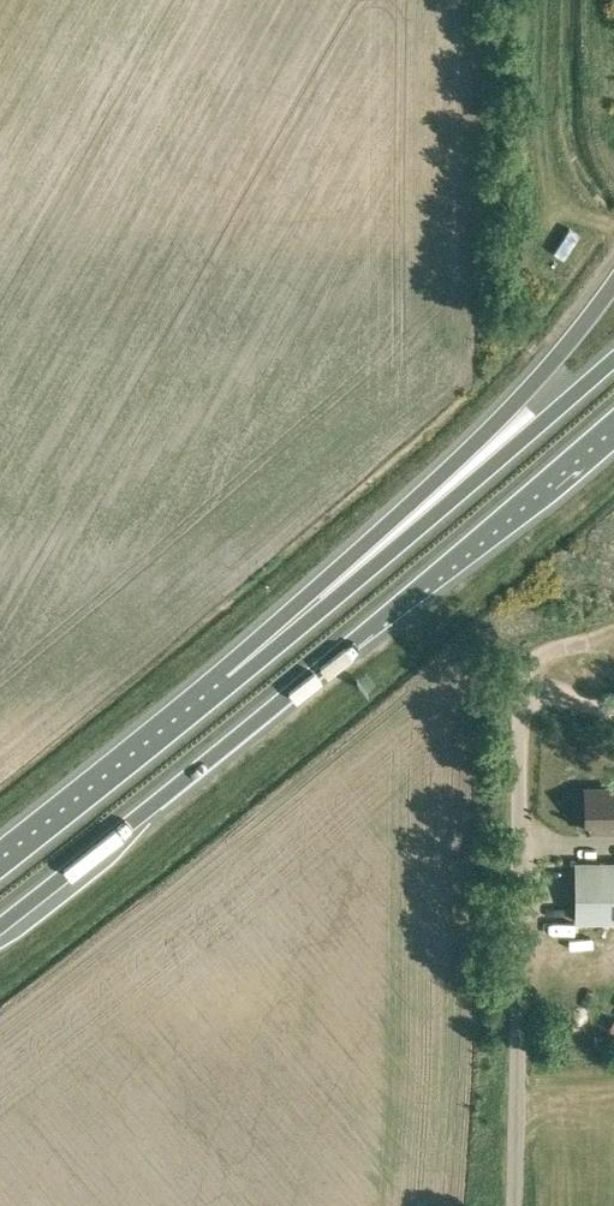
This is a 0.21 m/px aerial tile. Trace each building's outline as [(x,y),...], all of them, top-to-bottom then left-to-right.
[(586,788),(586,829),(613,829),(613,788),(586,788)] [(576,919),(613,918),(613,858),(575,859),(576,919)] [(591,938),(613,939),(613,925),(591,924),(591,938)]
